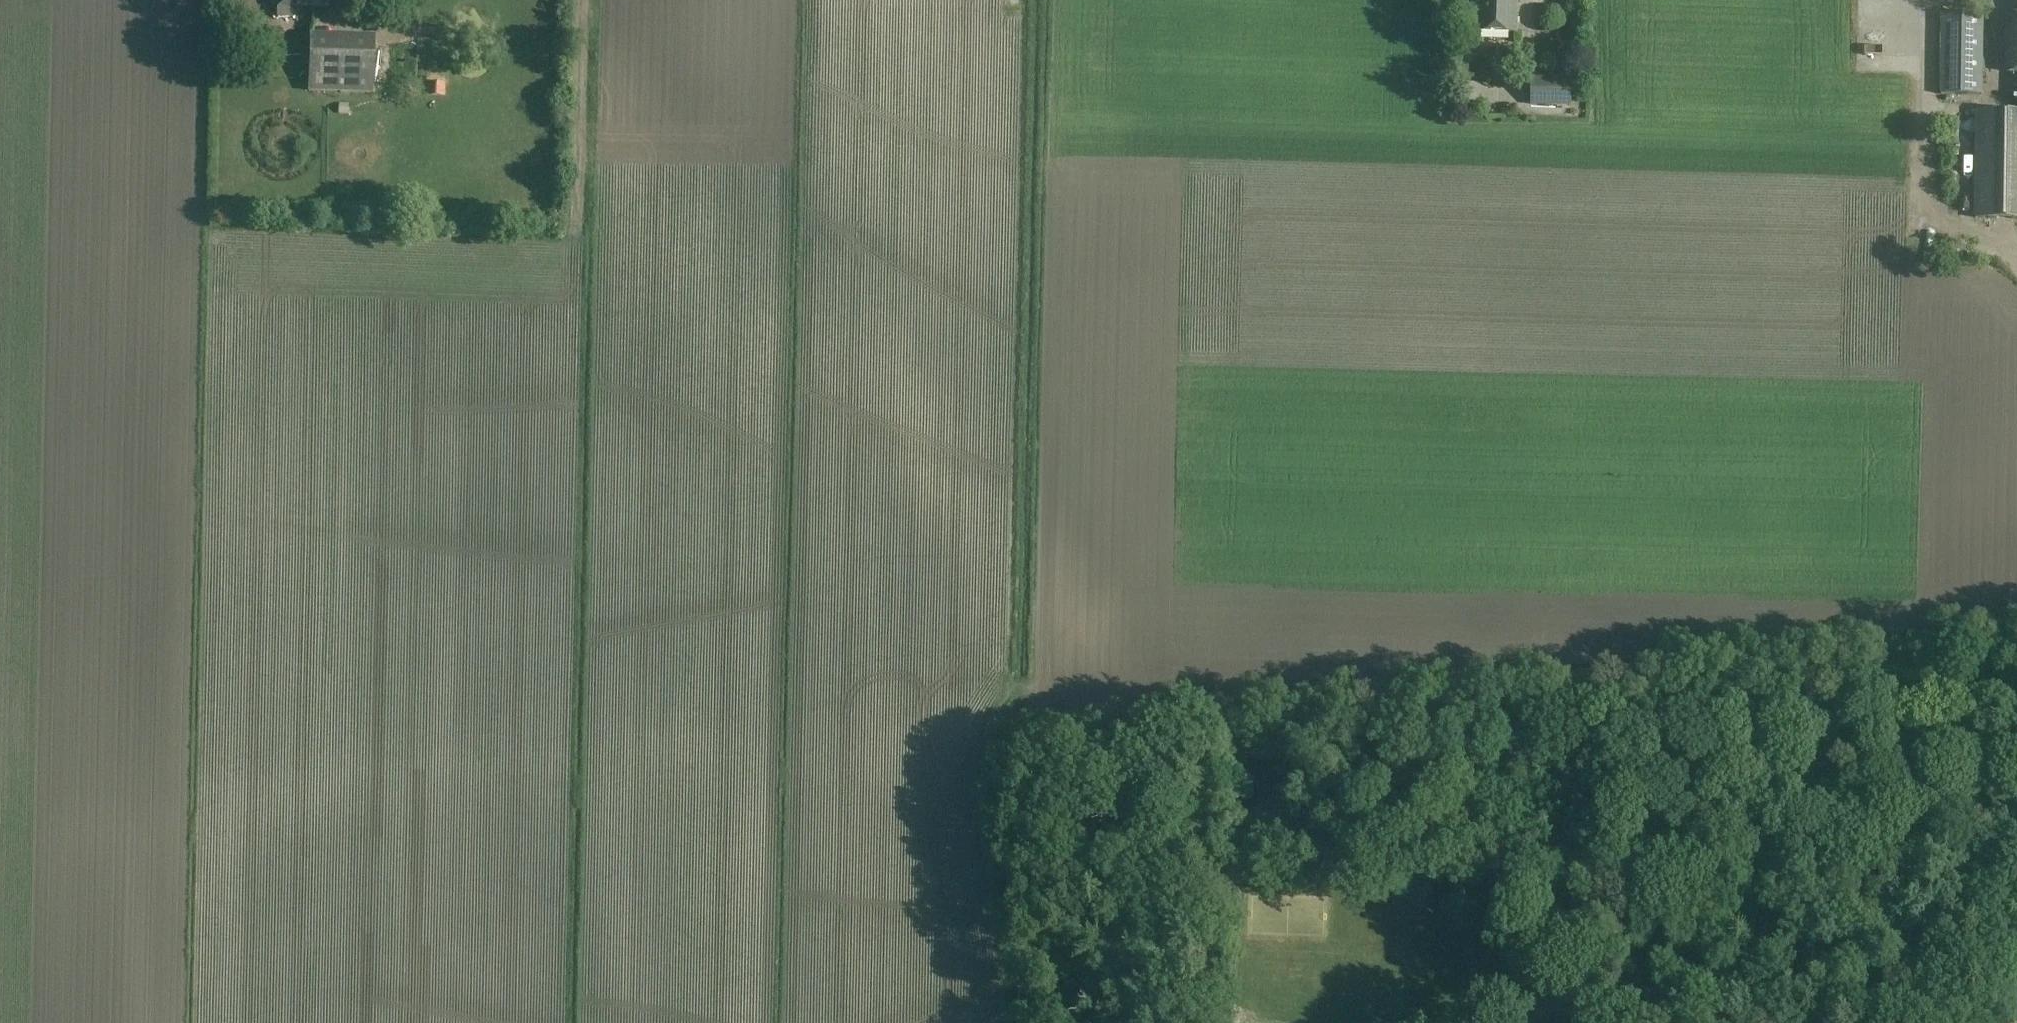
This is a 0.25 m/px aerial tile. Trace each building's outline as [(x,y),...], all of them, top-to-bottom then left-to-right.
[(273,7),(328,8),(328,0),(274,0),(273,7)] [(1477,32),(1517,33),(1517,0),(1478,0),(1477,32)] [(1880,2),(1880,13),(1899,12),(1899,0),(1880,2)] [(2007,14),(2006,73),(2016,73),(2016,14),(2007,14)] [(1982,15),(1943,15),(1942,95),(1981,95),(1982,15)] [(374,44),(311,42),(309,91),(373,93),(374,44)] [(1572,78),(1532,78),(1532,106),(1572,106),(1572,78)] [(1977,112),(1975,218),(2016,218),(2016,112),(1977,112)] [(2010,1015),(2005,1022),(2016,1022),(2016,1019),(2010,1015)]
